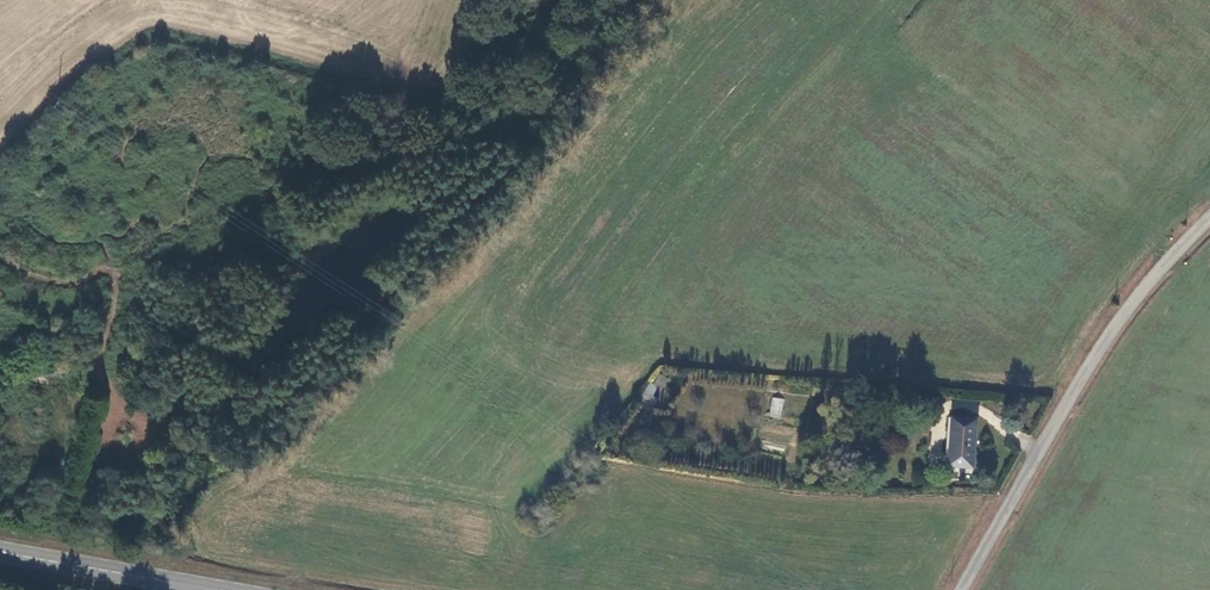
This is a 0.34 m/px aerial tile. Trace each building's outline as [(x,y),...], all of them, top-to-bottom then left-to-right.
[(651,396),(655,386),(663,389),(668,378),(653,372),(637,406),(649,412),(656,398),(651,396)] [(772,397),(769,416),(781,418),(784,399),(772,397)] [(980,421),(953,419),(947,473),(974,475),(980,421)]
